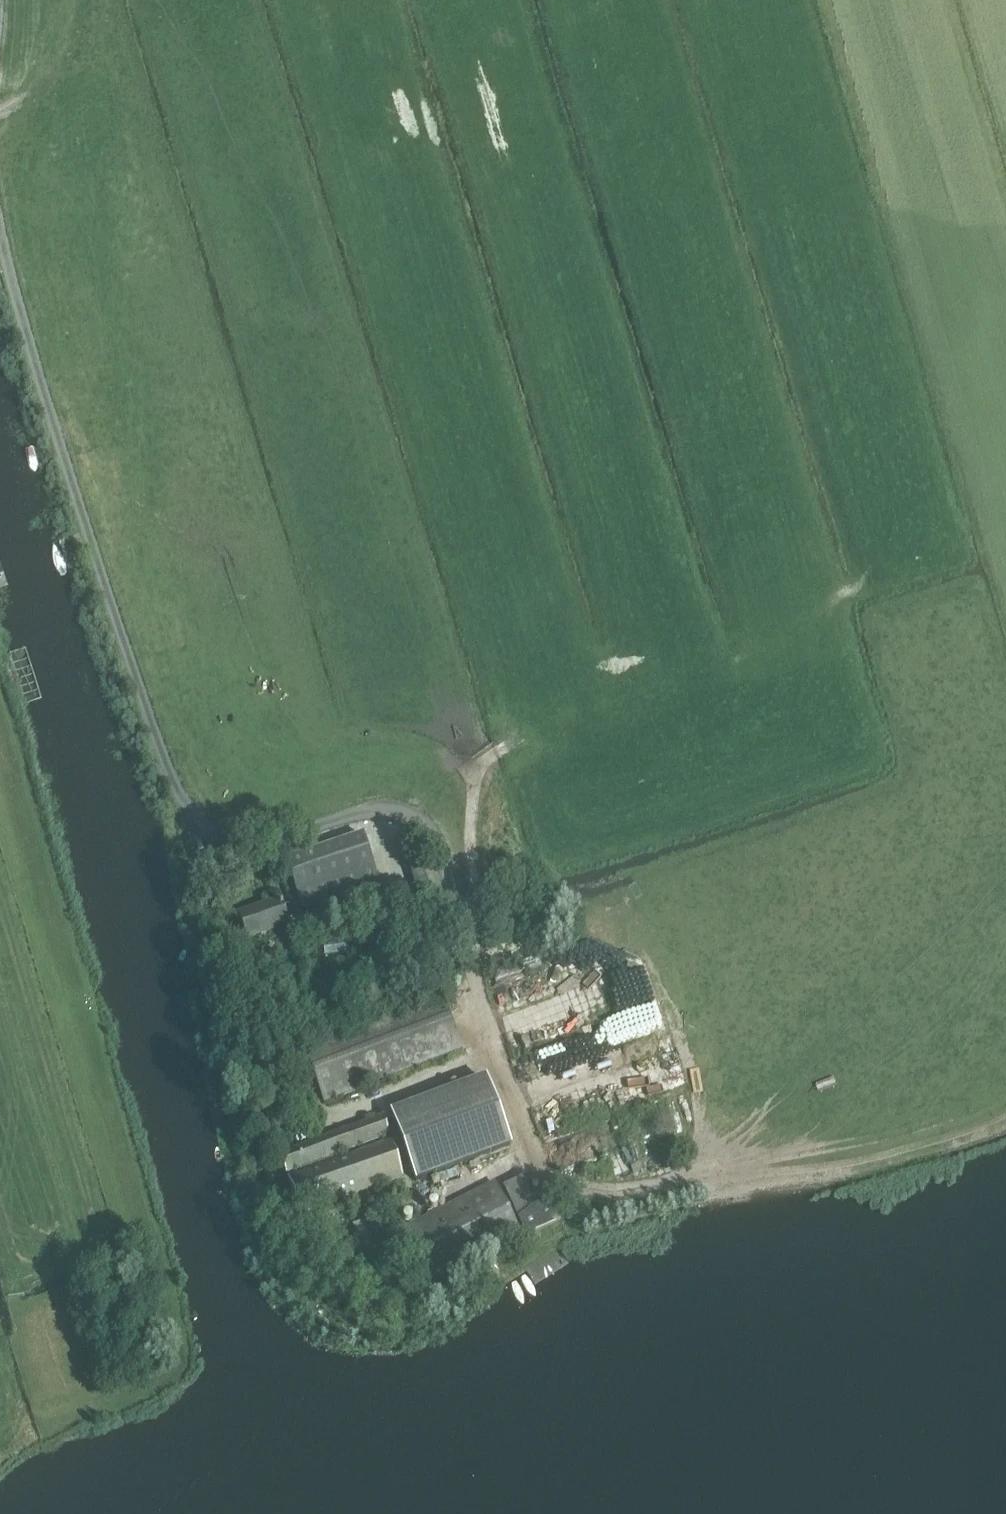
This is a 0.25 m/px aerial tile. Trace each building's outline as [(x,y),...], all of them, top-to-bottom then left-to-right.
[(0,557),(0,588),(9,584),(0,557)] [(318,905),(379,885),(363,835),(314,852),(287,861),(303,910),(318,905)] [(374,908),(384,905),(385,905),(379,885),(318,905),(324,925),(374,908)] [(279,899),(239,913),(248,941),(288,927),(279,899)] [(374,916),(367,918),(370,928),(377,925),(374,916)] [(300,1040),(324,1103),(463,1050),(438,987),(300,1040)] [(485,1080),(448,1093),(390,1113),(410,1175),(446,1163),(507,1143),(487,1086),(485,1080)] [(300,1169),(302,1173),(288,1178),(300,1214),(404,1179),(391,1142),(334,1161),(333,1157),(390,1136),(382,1116),(279,1152),(287,1173),(300,1169)] [(396,1231),(423,1288),(523,1237),(514,1220),(494,1182),(396,1231)] [(561,1219),(549,1192),(514,1220),(523,1237),(561,1219)] [(365,1220),(353,1224),(357,1239),(369,1235),(365,1220)]
